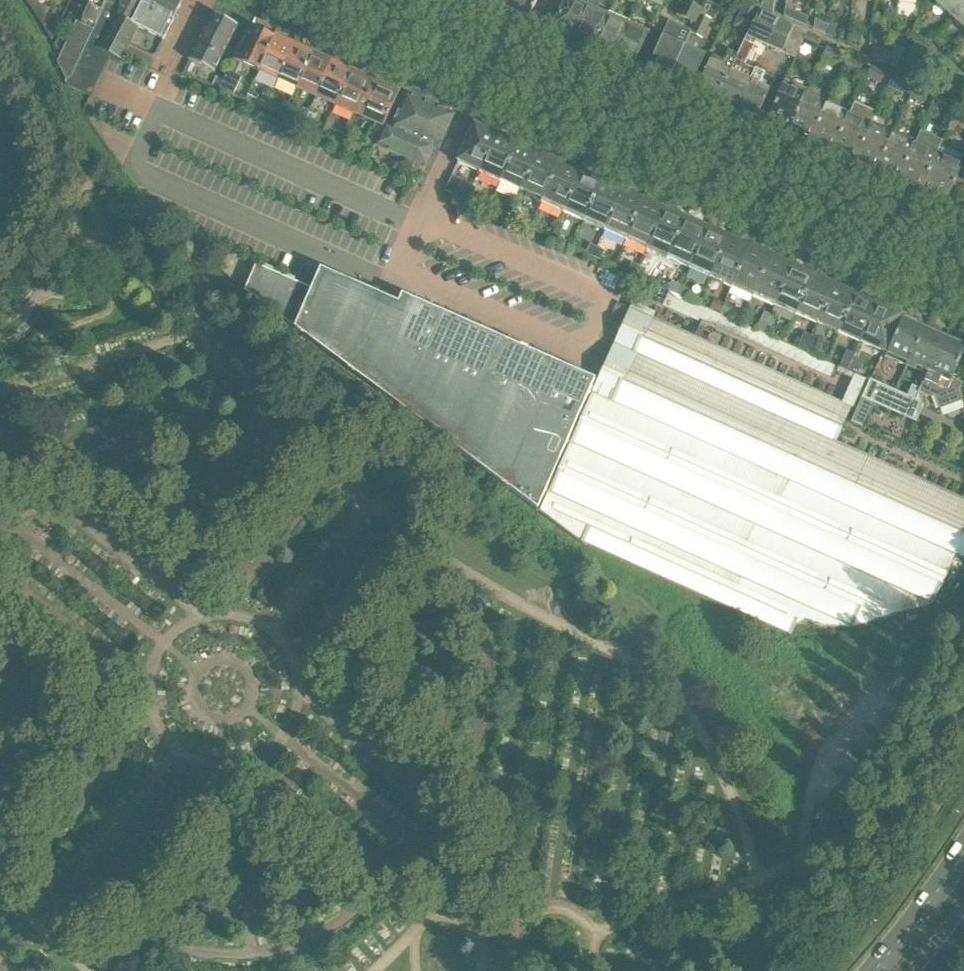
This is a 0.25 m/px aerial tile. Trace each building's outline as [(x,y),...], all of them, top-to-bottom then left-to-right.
[(97,21),(107,0),(91,0),(88,7),(82,20),(80,23),(78,22),(60,59),(56,61),(66,81),(70,78),(78,63),(87,45),(87,44),(97,21)] [(97,21),(87,44),(114,57),(141,3),(143,0),(123,0),(109,28),(97,21)] [(141,3),(174,18),(183,0),(143,0),(141,3)] [(507,12),(513,0),(489,0),(488,4),(507,12)] [(507,12),(528,22),(538,0),(513,0),(507,12)] [(572,37),(585,5),(573,0),(564,0),(552,28),(555,29),(556,32),(561,34),(563,33),(572,37)] [(595,47),(609,16),(596,10),(600,1),(598,0),(588,0),(585,5),(572,37),(580,40),(581,43),(586,45),(587,43),(595,47)] [(762,4),(751,0),(746,0),(740,11),(744,14),(737,28),(748,32),(759,11),(762,4)] [(759,11),(772,17),(774,0),(762,0),(762,4),(759,11)] [(953,20),(963,7),(963,0),(939,0),(948,9),(945,12),(953,20)] [(677,15),(694,23),(699,14),(702,9),(684,1),(677,15)] [(42,24),(45,16),(49,8),(35,2),(32,8),(42,24)] [(174,18),(141,3),(114,57),(121,61),(138,27),(163,39),(174,18)] [(784,15),(806,25),(806,17),(785,7),(784,15)] [(963,23),(963,7),(953,20),(959,25),(963,22),(963,23)] [(735,112),(755,70),(745,65),(754,45),(749,43),(752,38),(766,44),(777,19),(772,17),(759,11),(748,32),(738,54),(716,102),(717,102),(718,104),(725,107),(727,107),(735,111),(735,112)] [(212,13),(201,36),(225,49),(237,25),(212,13)] [(689,32),(668,80),(672,81),(672,84),(677,86),(679,85),(689,90),(705,57),(692,51),(698,40),(700,41),(710,19),(699,14),(694,23),(689,32)] [(45,16),(42,24),(52,40),(60,23),(45,16)] [(604,51),(613,55),(627,24),(609,16),(595,47),(596,50),(601,52),(604,51)] [(777,19),(766,44),(795,58),(802,43),(816,50),(821,38),(806,33),(807,32),(794,26),(794,27),(777,19)] [(813,28),(827,34),(828,24),(815,19),(813,28)] [(647,70),(668,80),(689,32),(668,23),(647,70)] [(627,24),(613,55),(622,59),(623,62),(628,64),(631,63),(634,64),(648,33),(627,24)] [(244,64),(259,71),(274,37),(272,36),(271,34),(266,31),(263,32),(249,26),(233,59),(244,64)] [(225,49),(201,36),(188,61),(213,74),(225,49)] [(259,71),(277,79),(292,45),(285,42),(284,39),(278,37),(276,38),(274,37),(259,71)] [(70,88),(71,88),(90,97),(109,56),(87,45),(78,63),(70,78),(66,81),(65,81),(70,88)] [(277,79),(296,88),(311,54),(310,53),(309,51),(304,48),(301,49),(292,45),(277,79)] [(841,53),(827,46),(822,57),(836,63),(841,53)] [(871,60),(878,62),(889,63),(891,51),(873,48),(871,60)] [(713,100),(716,102),(738,54),(728,49),(723,60),(713,55),(695,92),(704,96),(703,98),(713,102),(713,100)] [(296,88),(316,96),(331,62),(323,59),(322,57),(317,54),(314,55),(311,54),(296,88)] [(863,63),(848,56),(843,67),(858,73),(863,63)] [(316,96),(334,104),(349,71),(348,70),(347,68),(342,65),(339,66),(331,62),(316,96)] [(755,70),(735,112),(747,117),(747,116),(755,120),(774,79),(760,72),(762,67),(757,65),(755,70)] [(885,72),(871,66),(865,76),(880,83),(885,72)] [(220,89),(233,96),(242,77),(228,71),(220,89)] [(334,104),(363,117),(370,100),(363,97),(370,80),(368,79),(367,77),(361,74),(359,75),(349,71),(334,104)] [(906,82),(891,75),(887,86),(902,92),(906,82)] [(369,156),(371,152),(384,125),(399,93),(389,89),(390,87),(381,83),(380,85),(370,80),(363,97),(370,100),(363,117),(374,122),(372,128),(370,126),(363,142),(359,152),(369,156)] [(785,80),(782,87),(768,118),(791,128),(804,97),(807,90),(785,80)] [(929,92),(914,85),(910,95),(924,102),(929,92)] [(376,145),(400,155),(425,103),(406,95),(392,128),(384,125),(371,152),(372,153),(376,145)] [(791,128),(812,137),(826,106),(804,97),(791,128)] [(954,101),(947,115),(952,117),(958,103),(954,101)] [(425,103),(400,155),(425,166),(434,146),(438,148),(452,115),(425,103)] [(812,137),(835,147),(849,117),(826,106),(812,137)] [(952,117),(947,115),(941,129),(945,131),(952,117)] [(835,147),(857,157),(871,126),(849,117),(835,147)] [(471,168),(478,171),(485,157),(495,134),(474,124),(474,126),(460,157),(460,158),(473,163),(471,168)] [(857,157),(879,167),(892,136),(871,126),(857,157)] [(489,171),(501,176),(510,157),(516,143),(495,134),(485,157),(478,171),(487,175),(489,171)] [(879,167),(900,177),(914,146),(892,136),(879,167)] [(501,182),(521,190),(535,157),(537,153),(516,143),(510,157),(501,176),(503,177),(501,182)] [(900,177),(920,186),(934,155),(914,146),(900,177)] [(543,197),(544,197),(558,164),(559,162),(547,157),(537,153),(535,157),(521,190),(542,200),(543,197)] [(934,155),(920,186),(948,198),(955,182),(951,180),(958,165),(934,155)] [(558,164),(544,197),(555,203),(553,207),(563,211),(564,207),(579,174),(558,164)] [(564,207),(584,216),(599,183),(579,174),(564,207)] [(461,180),(452,176),(452,175),(445,190),(454,195),(461,180)] [(584,216),(606,225),(622,193),(599,183),(584,216)] [(466,200),(473,203),(478,191),(472,188),(466,200)] [(606,225),(627,235),(642,202),(622,193),(606,225)] [(646,248),(648,244),(663,211),(642,202),(627,235),(640,241),(638,245),(646,248)] [(506,208),(503,215),(502,216),(508,219),(512,211),(506,208)] [(648,244),(670,254),(685,221),(663,211),(648,244)] [(668,258),(689,268),(706,230),(685,221),(670,254),(668,258)] [(551,237),(557,240),(562,230),(555,227),(551,237)] [(711,277),(712,273),(711,272),(726,239),(706,230),(689,268),(711,277)] [(711,272),(712,273),(726,279),(724,283),(731,287),(733,282),(748,249),(726,239),(711,272)] [(586,253),(593,256),(597,248),(590,245),(586,253)] [(597,248),(593,256),(600,260),(603,251),(597,248)] [(733,282),(755,292),(769,259),(748,249),(733,282)] [(752,297),(773,306),(790,268),(769,259),(755,292),(752,297)] [(629,262),(625,271),(634,275),(638,266),(629,262)] [(629,308),(597,381),(594,380),(594,379),(548,359),(401,294),(397,303),(394,303),(391,303),(388,302),(385,301),(382,300),(379,298),(376,297),(373,295),(371,292),(370,291),(370,290),(320,268),(298,317),(285,311),(297,282),(256,264),(245,290),(294,328),(620,545),(797,624),(852,628),(933,604),(954,556),(963,560),(963,500),(836,442),(852,407),(629,308)] [(638,266),(634,275),(640,277),(644,269),(638,266)] [(796,310),(797,308),(811,277),(790,268),(773,306),(794,316),(796,310)] [(808,318),(817,322),(834,285),(812,275),(811,277),(797,308),(810,314),(808,318)] [(668,290),(677,294),(681,285),(671,281),(668,290)] [(681,285),(677,294),(685,297),(689,289),(681,285)] [(827,322),(840,328),(856,295),(834,285),(817,322),(825,326),(827,322)] [(851,338),(861,342),(877,304),(856,295),(840,328),(853,333),(851,338)] [(871,341),(885,347),(899,314),(877,304),(861,342),(869,346),(871,341)] [(756,329),(762,332),(770,314),(764,312),(756,329)] [(770,314),(762,332),(768,334),(775,317),(770,314)] [(906,366),(908,362),(923,329),(912,324),(913,321),(906,317),(903,320),(901,319),(887,352),(900,358),(898,362),(906,366)] [(908,362),(928,371),(943,338),(923,329),(908,362)] [(797,347),(804,351),(811,335),(803,332),(797,347)] [(811,335),(804,351),(812,354),(819,339),(811,335)] [(939,408),(940,409),(962,401),(959,392),(963,383),(952,378),(953,375),(956,376),(963,373),(960,366),(957,365),(963,350),(963,347),(963,346),(963,344),(963,343),(954,338),(952,342),(943,338),(928,371),(926,375),(920,387),(922,389),(928,392),(926,395),(927,397),(933,395),(935,396),(939,408)] [(840,367),(848,370),(853,358),(855,354),(847,351),(840,367)] [(853,358),(848,370),(857,374),(862,362),(853,358)] [(923,403),(907,396),(870,379),(851,422),(865,428),(876,404),(887,409),(888,407),(915,420),(923,403)] [(912,385),(907,396),(923,403),(926,395),(928,392),(922,389),(920,389),(920,388),(912,385)]
